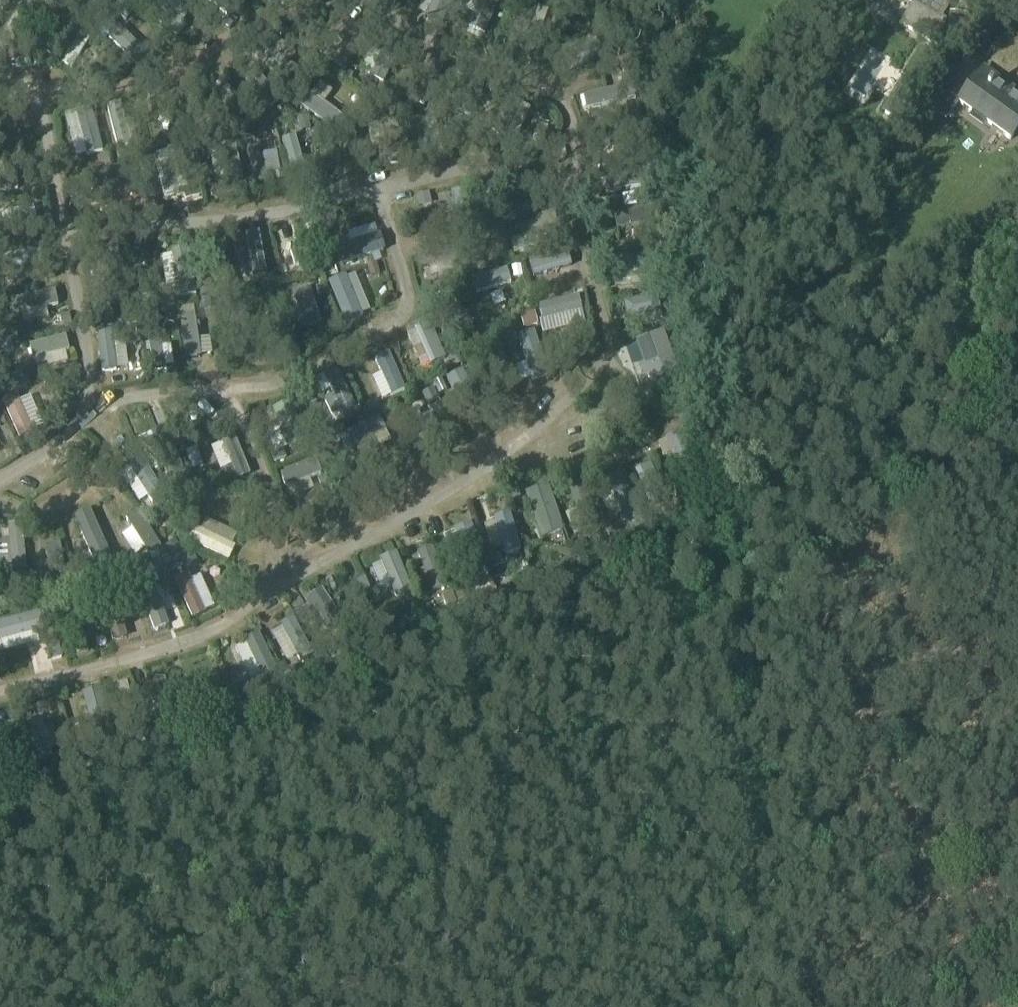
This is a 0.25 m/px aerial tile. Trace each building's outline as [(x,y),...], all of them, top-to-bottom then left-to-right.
[(913,4),(899,25),(933,45),(947,22),(941,18),(952,0),(906,0),(913,4)] [(983,67),(979,73),(961,99),(958,103),(938,89),(926,105),(947,121),(958,107),(971,116),(969,120),(982,129),(985,126),(1011,144),(1017,134),(1017,100),(1016,98),(1012,96),(1015,91),(983,67)] [(892,95),(881,113),(894,121),(905,103),(892,95)] [(323,470),(285,492),(294,508),(332,487),(323,470)]
